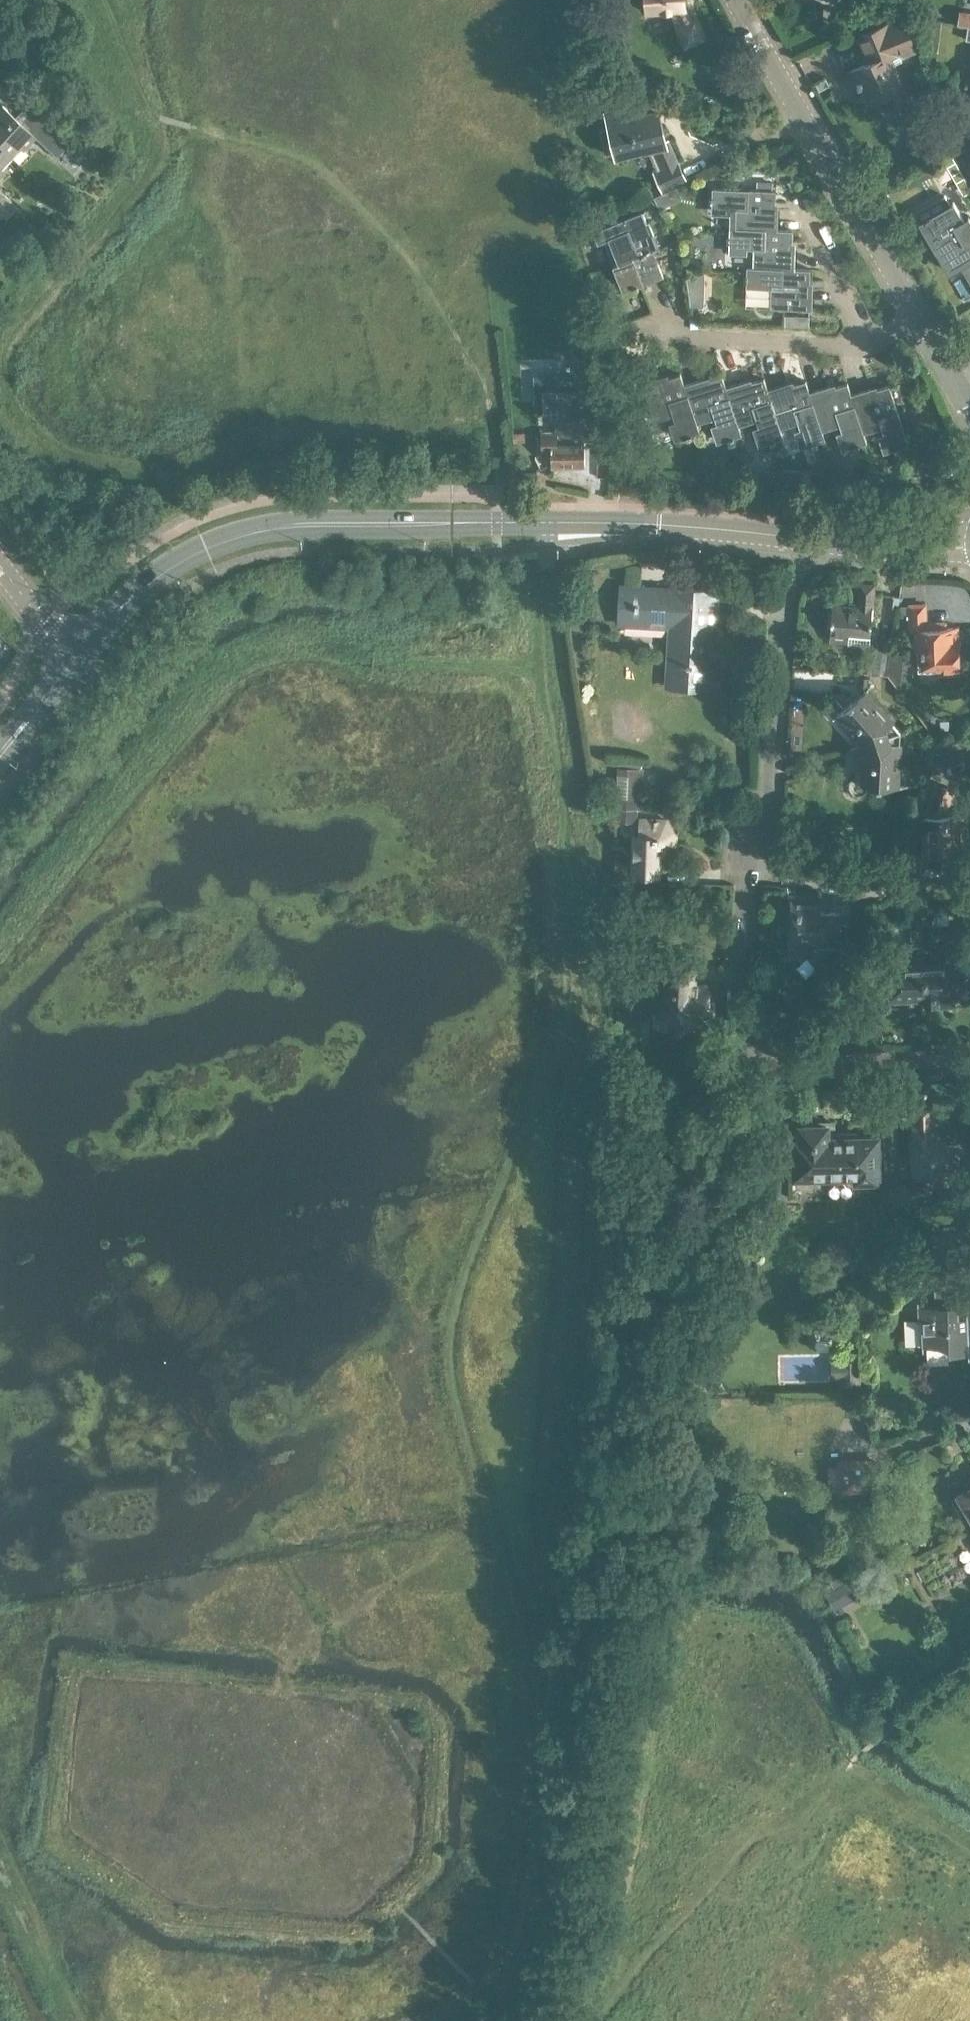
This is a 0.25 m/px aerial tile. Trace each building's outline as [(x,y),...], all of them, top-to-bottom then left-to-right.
[(686,8),(686,0),(647,0),(648,11),(670,9),(678,25),(676,26),(686,46),(706,37),(697,17),(692,20),(686,8)] [(960,13),(958,25),(968,26),(969,27),(969,14),(960,13)] [(864,52),(868,62),(846,71),(852,85),(861,81),(868,99),(884,92),(886,97),(901,90),(899,86),(902,85),(893,64),(903,60),(901,56),(917,49),(903,17),(860,35),(866,51),(864,52)] [(663,189),(685,179),(668,140),(663,141),(656,110),(642,114),(639,103),(629,105),(629,104),(607,109),(617,152),(652,144),(662,167),(654,170),(663,189)] [(15,117),(3,106),(0,109),(0,147),(11,157),(20,146),(21,147),(33,135),(15,117)] [(935,123),(911,134),(922,154),(945,143),(935,123)] [(68,144),(47,125),(36,138),(56,156),(68,144)] [(11,157),(0,147),(0,170),(2,168),(1,167),(11,157)] [(961,155),(965,165),(969,163),(969,151),(961,155)] [(964,174),(957,162),(956,161),(944,168),(952,181),(964,174)] [(777,229),(777,228),(778,207),(775,207),(776,189),(712,187),(712,208),(737,209),(736,228),(777,229)] [(6,219),(18,206),(0,190),(0,213),(6,219)] [(949,192),(930,204),(936,214),(922,222),(941,256),(947,252),(956,268),(962,264),(969,279),(969,228),(949,192)] [(619,262),(654,249),(658,247),(648,221),(609,236),(619,262)] [(777,229),(736,228),(730,227),(729,247),(754,248),(753,267),(795,268),(796,248),(793,248),(794,229),(777,228),(777,229)] [(654,249),(619,262),(613,264),(623,290),(664,275),(654,249)] [(795,268),(753,267),(746,266),(746,287),(771,288),(771,307),(813,309),(813,287),(811,287),(811,268),(795,268)] [(581,357),(596,356),(594,335),(580,336),(581,357)] [(698,423),(685,383),(681,371),(662,377),(661,374),(641,381),(654,421),(673,415),(681,438),(687,436),(687,439),(693,437),(692,435),(700,432),(698,423)] [(704,376),(685,383),(698,423),(715,418),(722,441),(728,439),(729,441),(735,439),(734,437),(742,434),(739,425),(726,385),(722,374),(705,379),(704,376)] [(542,447),(551,447),(551,464),(585,464),(584,431),(598,431),(598,406),(585,406),(585,415),(581,415),(582,389),(575,389),(575,376),(534,376),(535,403),(544,403),(545,416),(556,416),(556,432),(542,432),(542,447)] [(745,379),(726,385),(739,425),(757,419),(764,443),(770,441),(771,443),(777,441),(776,440),(784,437),(781,428),(769,388),(765,376),(746,382),(745,379)] [(822,430),(810,391),(806,379),(788,385),(787,382),(769,388),(781,428),(798,422),(805,446),(811,444),(812,447),(818,445),(817,442),(825,439),(822,430)] [(864,433),(852,393),(848,382),(830,388),(829,385),(810,391),(822,430),(840,425),(848,448),(853,446),(854,448),(860,447),(859,444),(867,442),(864,433)] [(871,387),(852,393),(864,433),(882,427),(889,451),(895,449),(896,451),(902,449),(901,447),(909,445),(889,384),(872,390),(871,387)] [(745,466),(744,477),(756,477),(757,467),(745,466)] [(719,692),(721,662),(713,661),(717,593),(675,590),(675,586),(622,584),(620,622),(665,625),(673,626),(669,689),(719,692)] [(870,633),(874,586),(860,585),(858,606),(833,604),(830,635),(847,637),(848,641),(869,642),(870,633)] [(910,605),(898,606),(894,630),(911,629),(910,605)] [(939,673),(959,673),(957,628),(946,628),(945,621),(926,622),(925,605),(910,605),(911,630),(915,630),(916,649),(923,649),(924,666),(939,665),(939,673)] [(889,670),(890,657),(891,651),(875,649),(871,674),(888,675),(889,670)] [(889,670),(889,669),(899,670),(901,658),(890,657),(889,670)] [(845,709),(835,698),(825,707),(835,718),(840,714),(859,736),(862,745),(902,729),(867,690),(845,709)] [(899,784),(902,729),(862,745),(865,754),(863,782),(899,784)] [(956,749),(936,750),(937,760),(957,760),(956,749)] [(619,769),(617,817),(636,818),(636,807),(644,808),(645,770),(619,769)] [(962,833),(965,833),(964,814),(957,815),(957,814),(940,814),(948,787),(936,784),(925,818),(927,862),(959,860),(959,845),(963,844),(962,833)] [(674,842),(675,830),(665,820),(641,820),(640,834),(637,834),(636,865),(617,864),(616,878),(657,880),(658,852),(664,852),(674,842)] [(880,897),(881,883),(860,882),(859,897),(880,897)] [(821,898),(795,897),(792,897),(788,951),(818,952),(818,947),(845,948),(847,914),(820,913),(821,898)] [(889,995),(926,994),(923,926),(948,926),(947,913),(911,914),(913,939),(913,962),(888,963),(889,995)] [(937,941),(948,940),(948,926),(923,926),(926,994),(926,1001),(937,1000),(937,1003),(955,1003),(955,979),(962,979),(962,977),(965,977),(967,977),(969,975),(969,974),(969,966),(969,965),(968,964),(965,963),(962,963),(962,960),(938,961),(937,941)] [(665,1014),(664,1025),(701,1027),(704,982),(693,982),(693,966),(657,964),(657,977),(665,978),(664,996),(658,996),(657,1013),(665,1014)] [(914,1172),(956,1171),(955,1144),(945,1144),(945,1141),(939,1135),(937,1135),(936,1127),(931,1127),(930,1106),(917,1106),(918,1125),(913,1125),(914,1172)] [(827,1138),(827,1124),(800,1125),(800,1136),(794,1136),(796,1174),(855,1174),(855,1185),(877,1185),(877,1163),(885,1163),(885,1165),(897,1165),(897,1127),(883,1127),(883,1137),(827,1138)] [(969,1326),(969,1272),(942,1272),(942,1285),(946,1285),(946,1303),(918,1304),(918,1318),(927,1317),(928,1330),(922,1330),(922,1344),(948,1343),(948,1352),(969,1352),(969,1326)] [(925,1291),(939,1290),(939,1278),(924,1279),(925,1291)] [(843,1359),(833,1359),(833,1378),(842,1378),(842,1386),(863,1386),(863,1351),(843,1351),(843,1359)] [(840,1453),(842,1487),(883,1486),(881,1452),(840,1453)] [(959,1493),(960,1494),(952,1499),(960,1514),(969,1509),(969,1511),(969,1487),(959,1493)] [(850,1577),(825,1590),(834,1606),(859,1592),(850,1577)]
